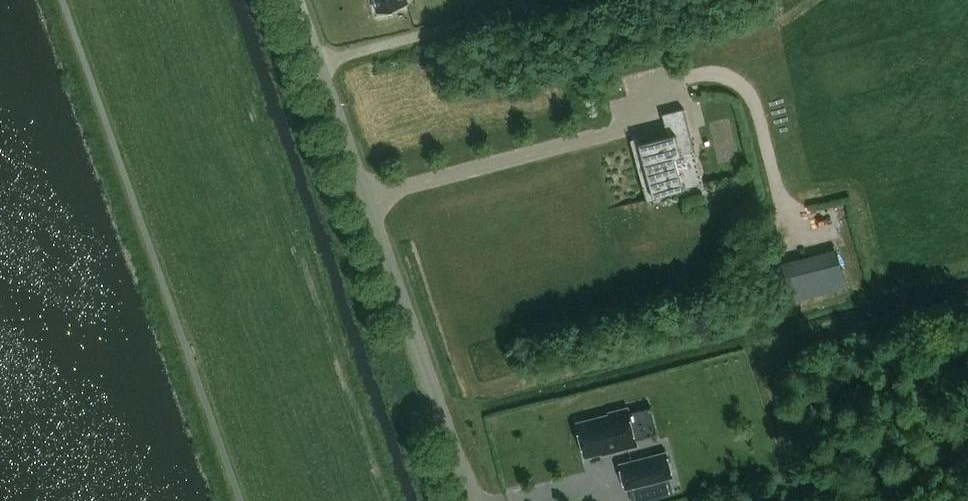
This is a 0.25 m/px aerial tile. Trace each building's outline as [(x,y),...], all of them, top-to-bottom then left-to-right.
[(377,11),(410,2),(409,0),(374,0),(377,11)] [(654,196),(705,183),(684,106),(663,112),(668,133),(640,141),(654,196)] [(837,247),(779,260),(788,299),(846,286),(837,247)] [(603,454),(640,444),(629,405),(608,410),(609,412),(576,420),(586,457),(602,452),(603,454)] [(667,449),(621,461),(627,486),(674,474),(667,449)]
